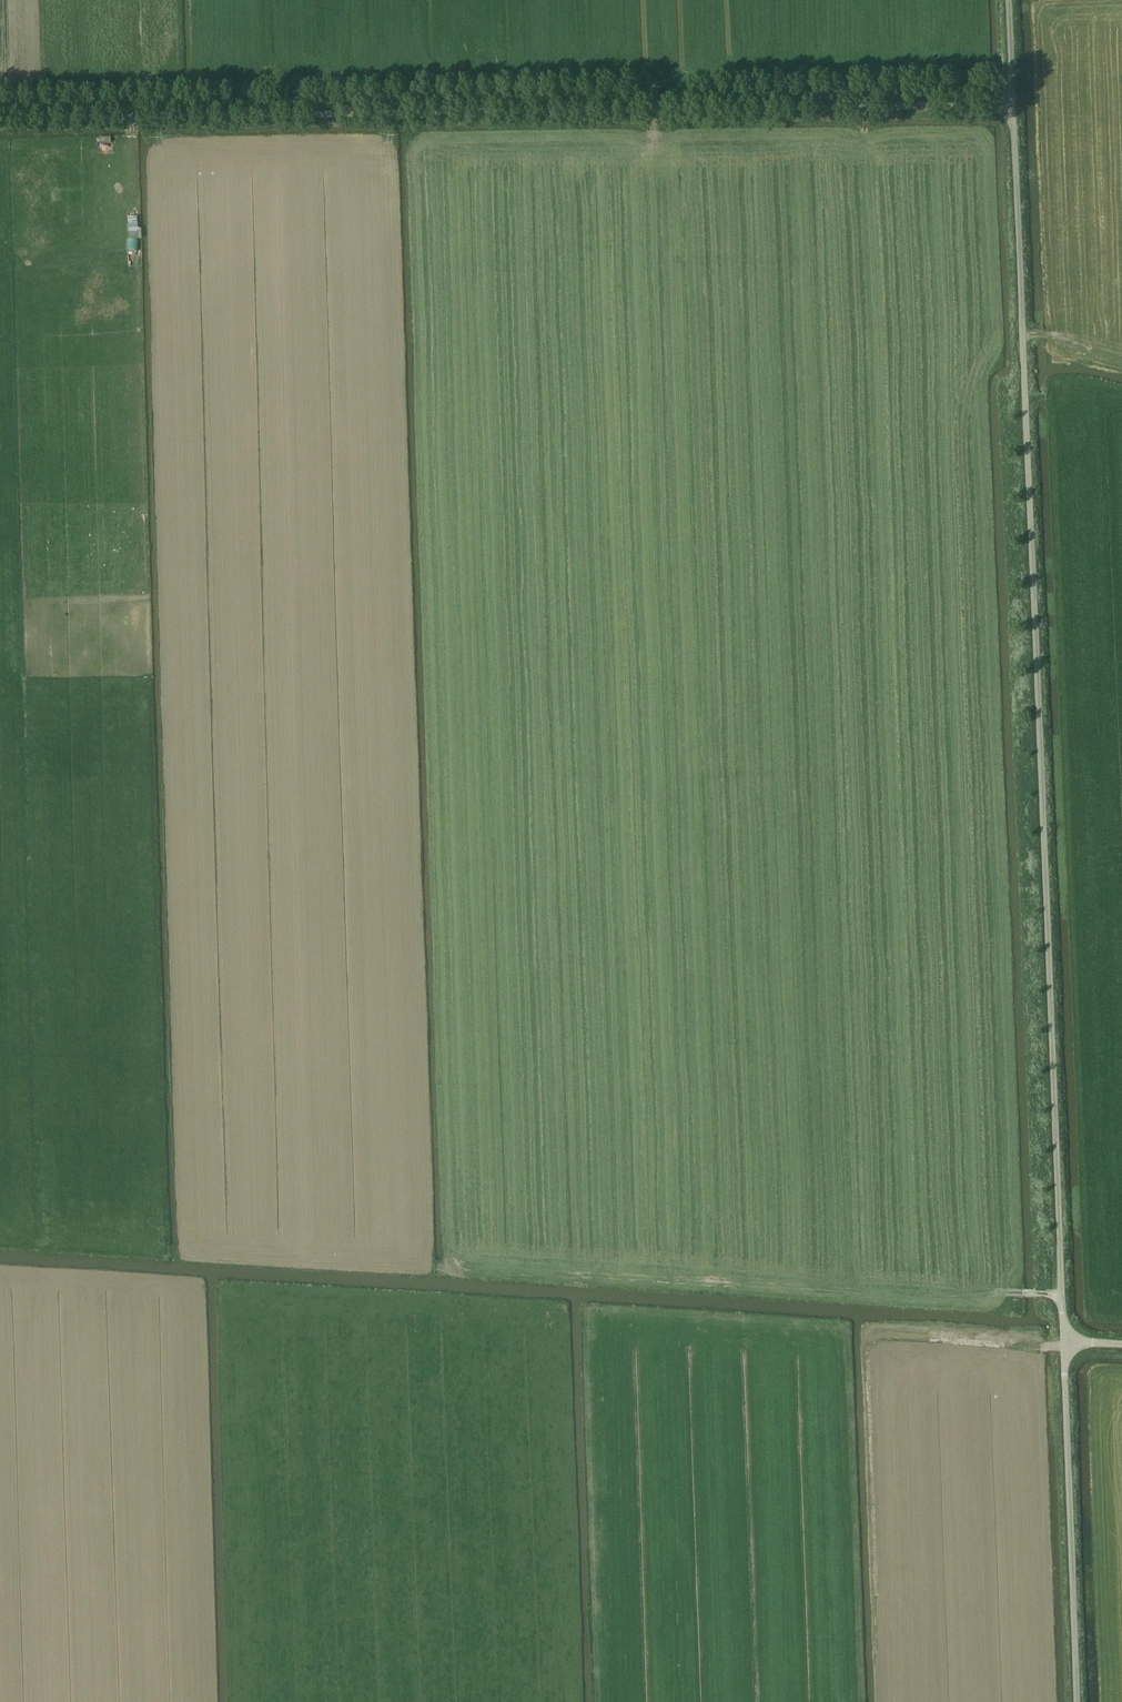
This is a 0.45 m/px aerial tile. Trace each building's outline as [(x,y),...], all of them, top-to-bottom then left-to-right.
[(136,216),(126,217),(129,233),(139,231),(136,216)] [(128,239),(127,250),(136,251),(136,239),(128,239)]
